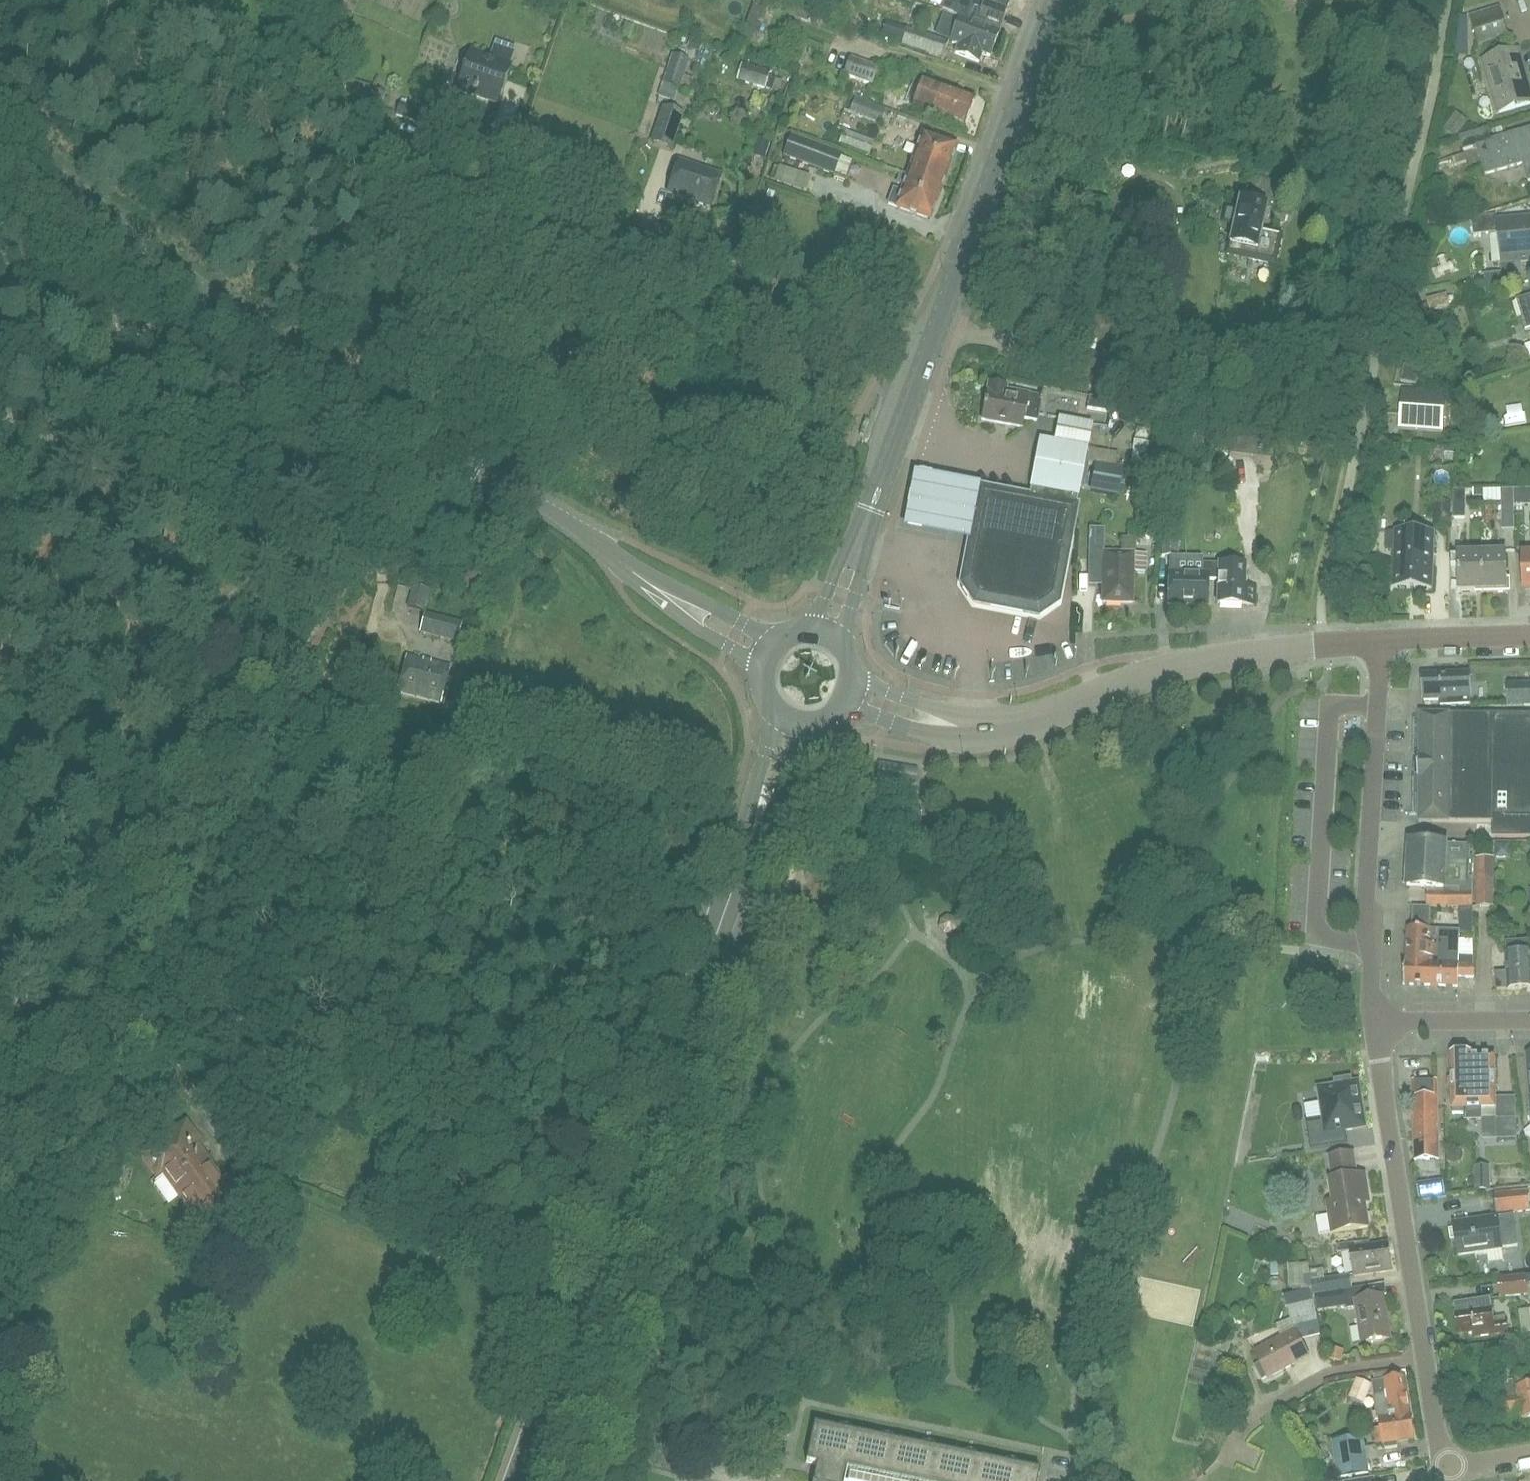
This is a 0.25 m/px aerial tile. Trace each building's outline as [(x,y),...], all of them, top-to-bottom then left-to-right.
[(770,1),(766,0),(754,0),(743,30),(758,35),(770,1)] [(997,34),(998,34),(1011,1),(1009,0),(986,0),(984,6),(968,0),(955,0),(950,14),(960,18),(959,20),(997,34)] [(1508,33),(1499,5),(1469,14),(1478,43),(1508,33)] [(997,34),(959,20),(958,23),(940,17),(939,20),(944,22),(939,37),(951,42),(951,43),(956,44),(953,52),(979,62),(982,54),(989,57),(997,34)] [(946,40),(906,27),(900,43),(940,57),(946,40)] [(702,43),(689,39),(686,46),(699,51),(702,43)] [(511,66),(509,65),(515,47),(494,40),(488,58),(471,52),(458,91),(497,105),(511,66)] [(1499,112),(1529,103),(1529,96),(1517,50),(1484,60),(1499,112)] [(671,53),(662,81),(680,86),(689,59),(671,53)] [(878,67),(849,57),(843,75),(872,85),(878,67)] [(736,81),(778,93),(782,80),(768,76),(769,72),(741,64),(736,81)] [(973,100),(921,81),(910,109),(933,117),(963,128),(973,100)] [(386,95),(374,90),(367,106),(379,110),(386,95)] [(849,112),(880,123),(885,109),(854,98),(849,112)] [(407,102),(402,100),(396,117),(424,126),(429,114),(406,105),(407,102)] [(669,105),(656,139),(672,145),(684,110),(669,105)] [(1490,140),(1487,129),(1459,137),(1463,150),(1476,146),(1485,174),(1523,163),(1528,181),(1529,180),(1529,128),(1490,140)] [(838,142),(868,154),(873,140),(843,129),(838,142)] [(782,155),(833,174),(841,152),(790,133),(782,155)] [(750,154),(762,159),(769,141),(756,137),(750,154)] [(916,158),(948,170),(956,149),(923,138),(916,158)] [(1440,168),(1465,161),(1463,153),(1438,160),(1440,168)] [(899,172),(898,176),(908,179),(920,184),(921,183),(941,190),(948,170),(916,158),(909,175),(899,172)] [(720,177),(679,163),(669,195),(709,208),(720,177)] [(775,179),(779,167),(769,164),(764,176),(775,179)] [(1254,261),(1265,208),(1281,202),(1288,179),(1273,176),(1272,180),(1245,174),(1238,202),(1226,255),(1254,261)] [(908,179),(898,176),(895,183),(905,186),(903,191),(892,187),(887,202),(898,206),(897,209),(930,221),(941,190),(921,183),(920,184),(908,179)] [(1527,231),(1526,216),(1497,219),(1500,262),(1529,260),(1529,230),(1527,231)] [(1516,299),(1525,330),(1529,328),(1529,295),(1516,299)] [(1102,387),(1110,356),(1078,347),(1069,378),(1102,387)] [(1416,383),(1419,367),(1403,364),(1400,380),(1416,383)] [(986,391),(981,420),(1021,427),(1023,417),(1036,420),(1040,396),(1027,394),(1027,393),(1004,389),(1005,386),(988,382),(987,391),(986,391)] [(1442,421),(1444,395),(1401,391),(1399,417),(1442,421)] [(1086,407),(1110,411),(1112,398),(1088,395),(1086,407)] [(1058,416),(1052,441),(1086,448),(1091,422),(1058,416)] [(1223,451),(1268,457),(1271,431),(1226,426),(1223,451)] [(1086,448),(1052,441),(1039,439),(1028,497),(979,488),(969,541),(961,583),(974,603),(1038,615),(1057,602),(1072,523),(1079,487),(1084,461),(1086,448)] [(1133,439),(1129,464),(1159,468),(1163,443),(1133,439)] [(1086,448),(1084,461),(1098,462),(1098,461),(1115,464),(1118,452),(1086,448)] [(1120,498),(1126,472),(1100,466),(1094,492),(1120,498)] [(901,529),(969,541),(979,488),(980,483),(911,471),(901,529)] [(1453,488),(1452,517),(1465,517),(1466,488),(1453,488)] [(1514,504),(1513,488),(1501,488),(1501,529),(1514,529),(1514,504)] [(1529,488),(1513,488),(1514,504),(1529,504),(1529,488)] [(1434,501),(1433,526),(1450,526),(1450,501),(1434,501)] [(1178,555),(1179,527),(1160,527),(1160,555),(1178,555)] [(1088,558),(1101,558),(1101,603),(1145,604),(1145,603),(1132,603),(1132,554),(1133,537),(1121,536),(1120,547),(1103,547),(1103,529),(1088,529),(1088,558)] [(1393,588),(1431,589),(1433,532),(1385,531),(1384,549),(1394,550),(1393,588)] [(1505,553),(1481,554),(1482,590),(1506,589),(1505,553)] [(1482,590),(1481,554),(1458,554),(1459,593),(1475,592),(1475,590),(1482,590)] [(1200,564),(1200,577),(1206,577),(1206,580),(1207,580),(1217,580),(1216,603),(1254,604),(1254,587),(1244,587),(1244,565),(1200,564)] [(1200,577),(1167,576),(1166,604),(1206,605),(1207,580),(1206,580),(1206,577),(1200,577)] [(411,587),(406,604),(424,609),(429,591),(411,587)] [(457,641),(462,622),(424,612),(419,631),(457,641)] [(449,668),(407,657),(398,694),(440,705),(449,668)] [(1469,672),(1422,674),(1423,701),(1454,700),(1455,704),(1470,704),(1469,672)] [(1495,719),(1495,714),(1420,714),(1419,737),(1419,741),(1419,757),(1418,757),(1417,760),(1419,760),(1419,768),(1419,775),(1417,775),(1417,778),(1419,778),(1419,794),(1419,798),(1419,821),(1494,822),(1494,817),(1529,817),(1529,719),(1495,719)] [(878,764),(875,783),(915,790),(918,770),(878,764)] [(1468,878),(1470,845),(1410,843),(1407,888),(1427,889),(1426,906),(1472,906),(1472,878),(1468,878)] [(1502,857),(1509,849),(1509,843),(1496,843),(1496,857),(1502,857)] [(1476,856),(1476,906),(1493,906),(1493,857),(1476,856)] [(1460,920),(1472,920),(1472,906),(1459,906),(1460,920)] [(971,912),(954,913),(955,927),(972,925),(971,912)] [(1407,927),(1406,962),(1459,965),(1459,964),(1458,964),(1459,930),(1429,929),(1429,928),(1407,927)] [(1497,989),(1507,988),(1507,989),(1529,988),(1529,940),(1506,941),(1507,953),(1506,954),(1506,972),(1496,972),(1497,989)] [(1459,965),(1406,962),(1404,962),(1403,984),(1458,987),(1458,976),(1474,977),(1475,965),(1459,965)] [(1471,1054),(1450,1054),(1451,1108),(1452,1108),(1452,1112),(1462,1112),(1465,1112),(1465,1119),(1481,1119),(1482,1119),(1496,1119),(1495,1096),(1494,1055),(1471,1056),(1471,1054)] [(1327,1120),(1310,1123),(1313,1139),(1343,1134),(1350,1132),(1369,1129),(1361,1084),(1355,1085),(1354,1079),(1338,1082),(1339,1088),(1322,1091),(1327,1120)] [(1436,1080),(1412,1080),(1414,1159),(1438,1158),(1436,1080)] [(200,1227),(245,1196),(204,1139),(208,1136),(194,1117),(140,1156),(156,1178),(162,1174),(200,1227)] [(1516,1139),(1516,1118),(1496,1119),(1496,1139),(1516,1139)] [(1328,1157),(1332,1179),(1329,1180),(1333,1202),(1328,1202),(1333,1233),(1369,1227),(1365,1203),(1368,1202),(1366,1192),(1368,1192),(1365,1174),(1357,1175),(1353,1153),(1328,1157)] [(1490,1189),(1489,1164),(1473,1165),(1474,1189),(1490,1189)] [(1442,1180),(1429,1182),(1431,1197),(1444,1195),(1442,1180)] [(1528,1188),(1493,1191),(1495,1213),(1529,1210),(1528,1188)] [(1453,1223),(1458,1255),(1475,1253),(1476,1256),(1488,1255),(1488,1262),(1503,1260),(1497,1217),(1453,1223)] [(1392,1272),(1387,1243),(1355,1247),(1354,1241),(1336,1244),(1337,1252),(1350,1250),(1354,1277),(1392,1272)] [(1278,1275),(1277,1258),(1269,1259),(1271,1275),(1278,1275)] [(1312,1287),(1311,1279),(1308,1262),(1287,1264),(1288,1288),(1292,1287),(1293,1291),(1312,1287)] [(1350,1273),(1311,1279),(1312,1287),(1314,1294),(1352,1287),(1350,1273)] [(1499,1297),(1528,1294),(1526,1273),(1497,1276),(1499,1297)] [(1354,1344),(1391,1339),(1384,1296),(1368,1299),(1366,1287),(1342,1290),(1314,1294),(1317,1311),(1345,1307),(1345,1309),(1356,1308),(1362,1343),(1354,1344)] [(1254,1353),(1260,1363),(1254,1365),(1262,1379),(1267,1376),(1268,1378),(1307,1356),(1296,1336),(1306,1331),(1303,1324),(1318,1321),(1310,1288),(1283,1295),(1294,1331),(1254,1353)] [(1490,1298),(1454,1304),(1456,1313),(1455,1313),(1458,1335),(1473,1333),(1474,1337),(1508,1332),(1507,1321),(1494,1323),(1490,1298)] [(1331,1347),(1328,1358),(1341,1361),(1344,1350),(1331,1347)] [(1508,1414),(1521,1412),(1522,1419),(1529,1418),(1529,1385),(1528,1385),(1526,1373),(1515,1375),(1518,1396),(1505,1398),(1508,1414)] [(1373,1382),(1380,1429),(1374,1430),(1377,1446),(1385,1444),(1385,1448),(1397,1447),(1396,1443),(1414,1440),(1405,1378),(1373,1382)] [(1371,1385),(1356,1379),(1348,1397),(1363,1403),(1371,1385)] [(1039,1469),(1019,1465),(1018,1471),(999,1467),(1000,1461),(979,1457),(977,1463),(957,1458),(958,1453),(937,1449),(936,1454),(915,1450),(917,1444),(895,1440),(894,1446),(874,1441),(875,1436),(854,1431),(853,1437),(832,1433),(833,1427),(812,1423),(805,1461),(815,1464),(811,1480),(1037,1480),(1039,1469)] [(1331,1440),(1337,1477),(1369,1473),(1363,1435),(1331,1440)]
